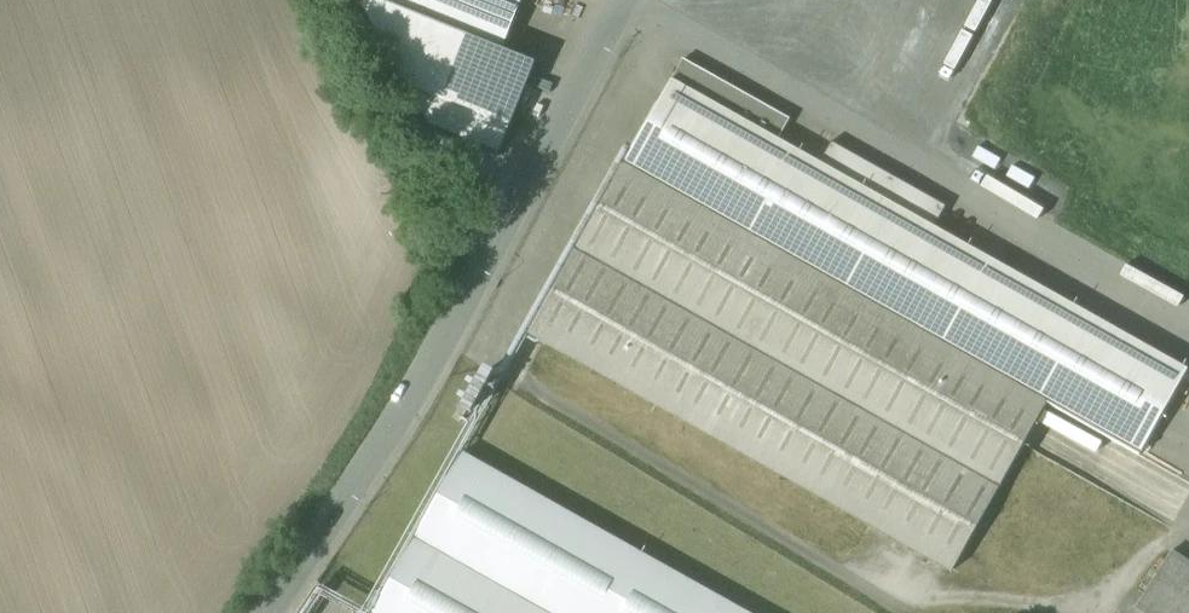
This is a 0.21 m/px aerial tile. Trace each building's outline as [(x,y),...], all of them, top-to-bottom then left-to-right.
[(502,53),(523,0),(375,0),(502,53)] [(1185,366),(666,83),(527,337),(954,569),(1047,400),(1139,450),(1185,366)] [(460,390),(476,400),(485,385),(469,376),(460,390)] [(456,454),(367,612),(741,612),(456,454)] [(1171,554),(1134,612),(1188,612),(1188,565),(1171,554)]
